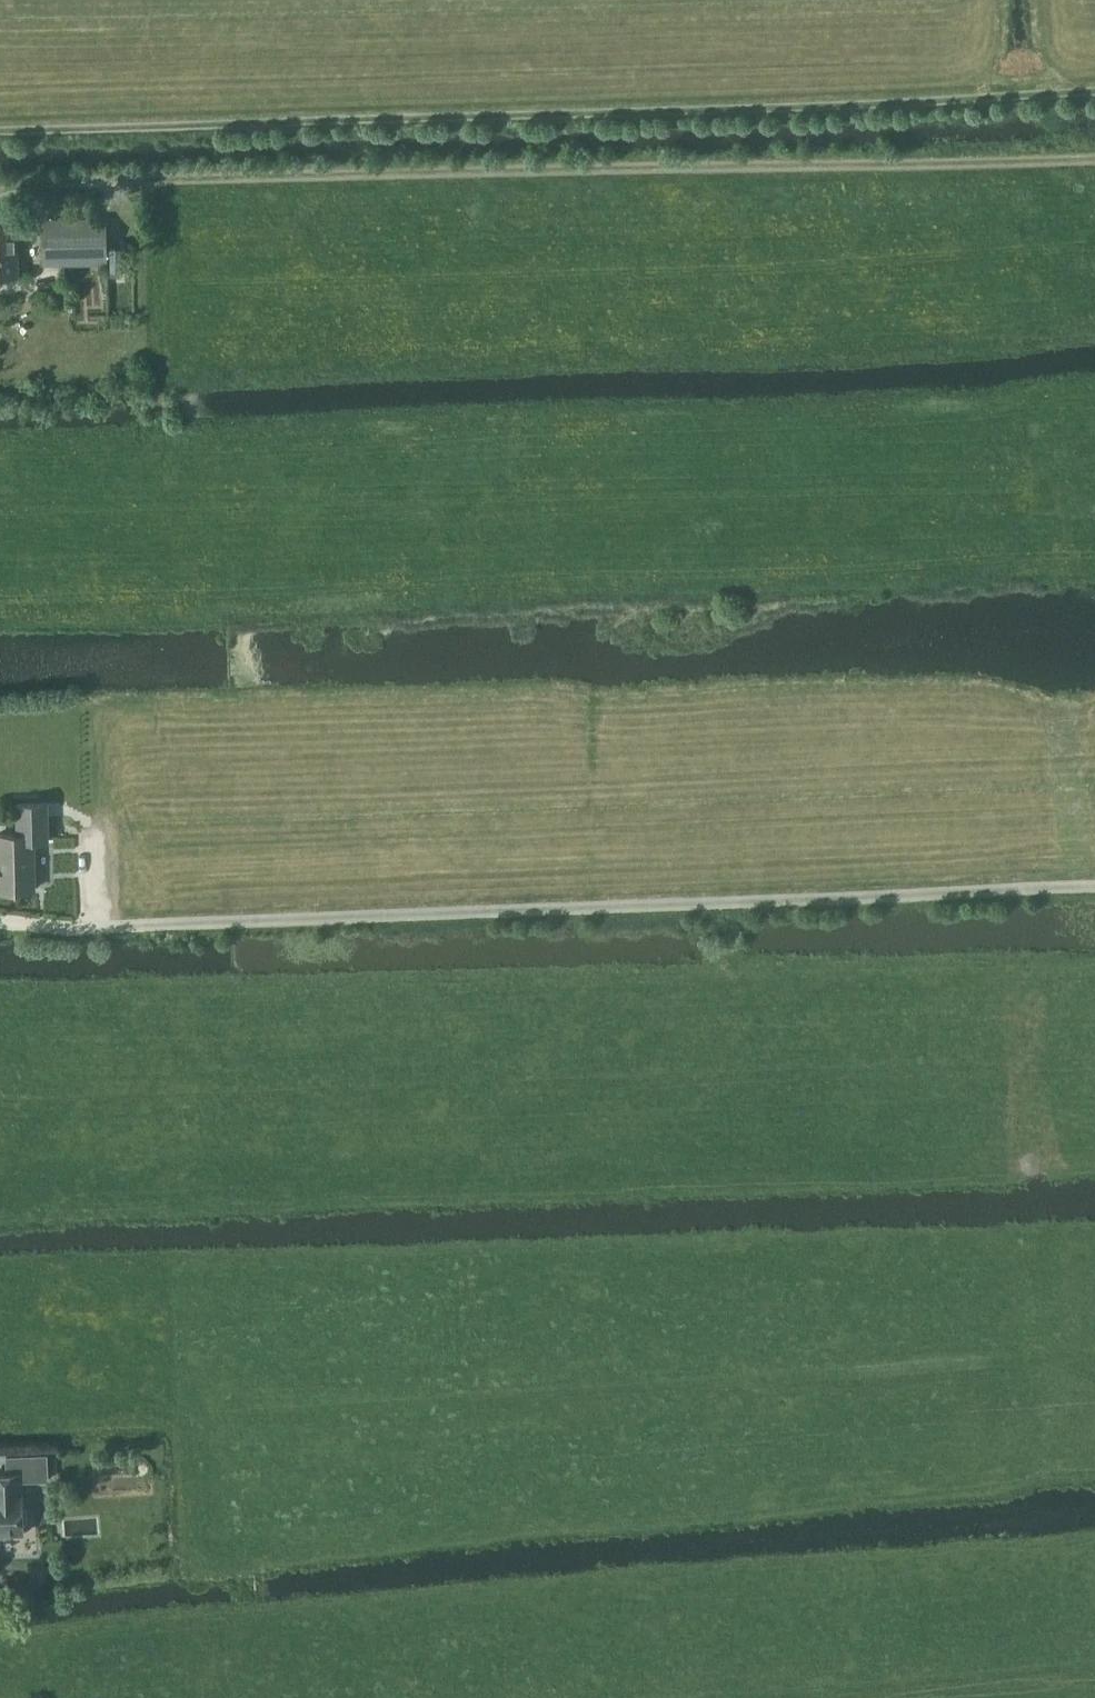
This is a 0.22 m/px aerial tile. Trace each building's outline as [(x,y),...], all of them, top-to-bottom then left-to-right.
[(45,263),(108,261),(106,218),(44,220),(45,263)] [(18,274),(17,221),(0,221),(0,274),(18,274)] [(34,839),(49,839),(48,802),(18,803),(19,833),(0,833),(0,889),(35,888),(34,839)] [(21,1481),(20,1472),(0,1473),(0,1533),(24,1532),(22,1493),(21,1493),(21,1481)]
